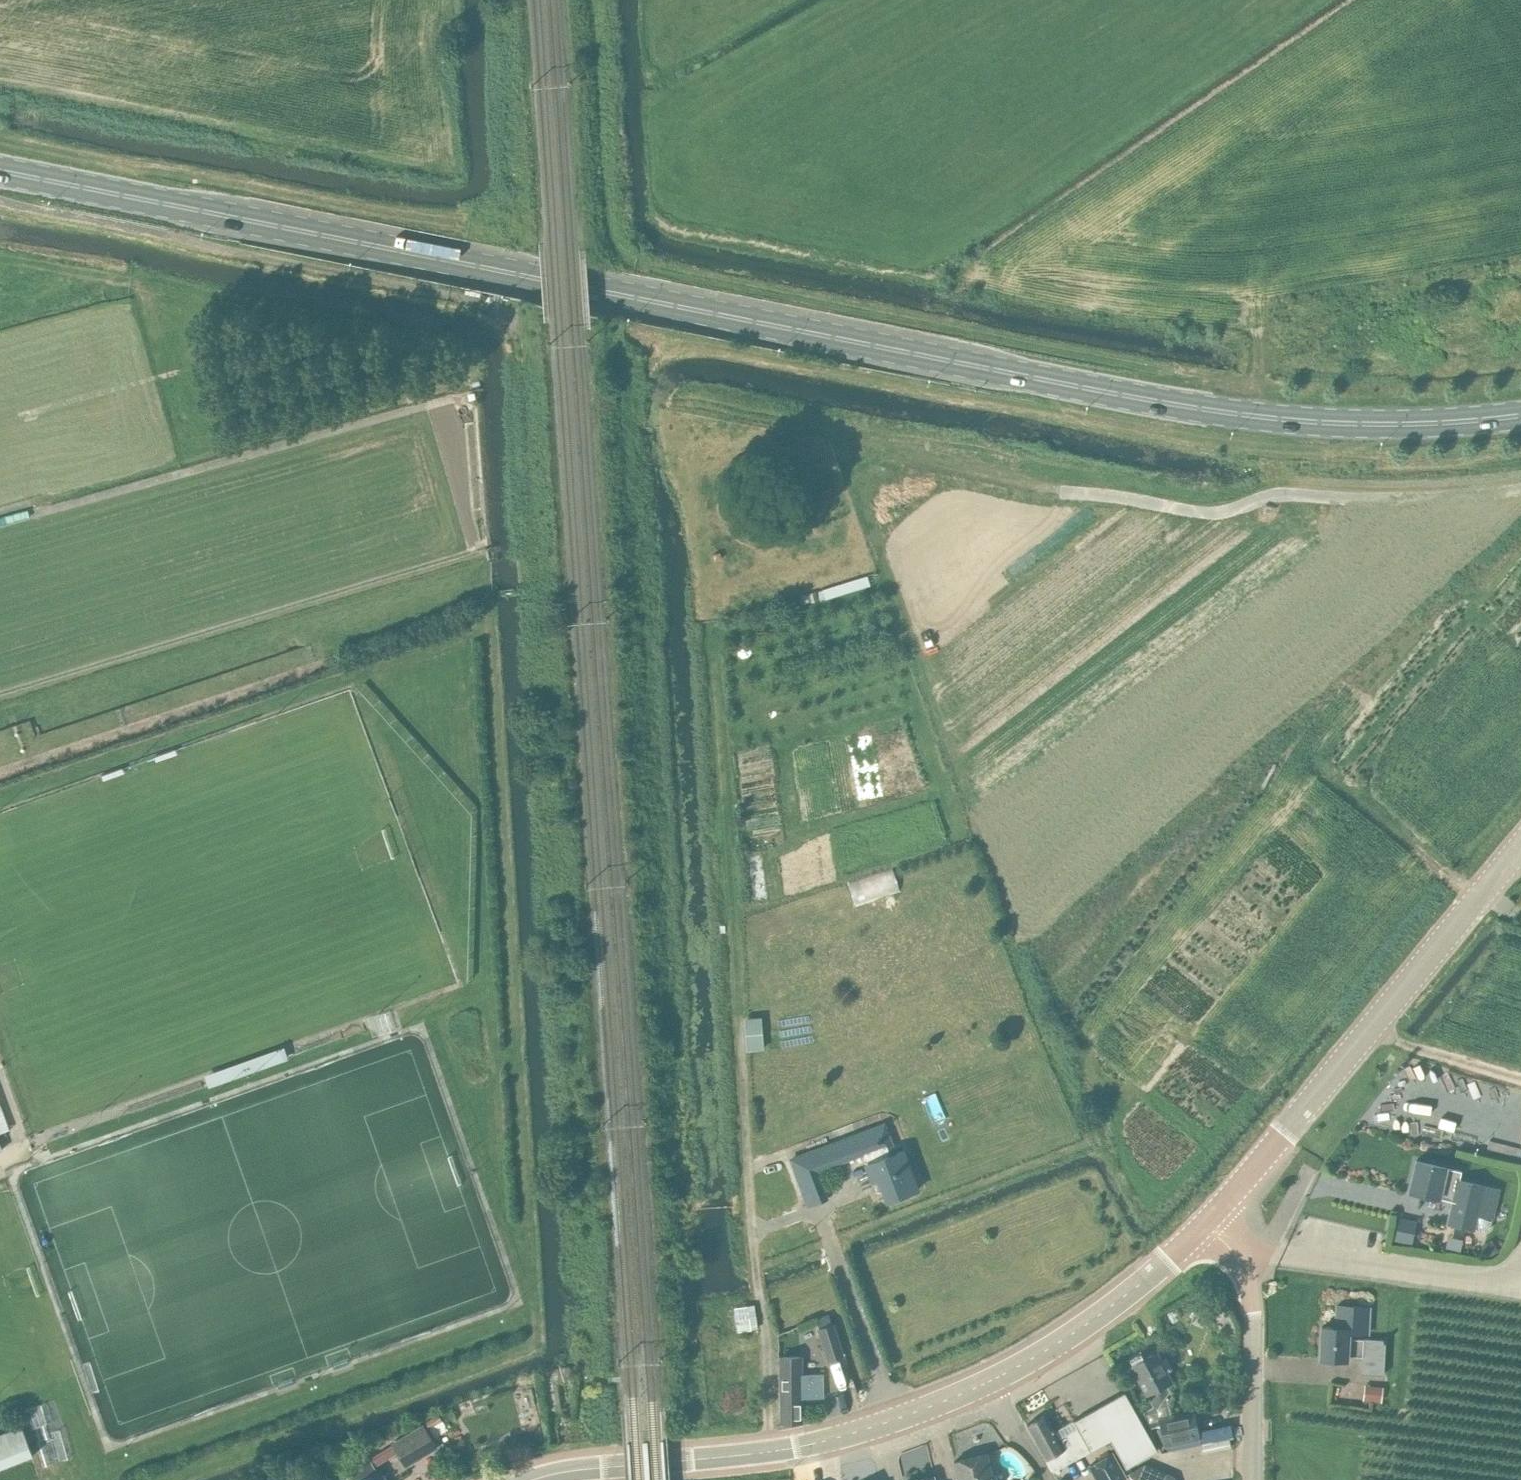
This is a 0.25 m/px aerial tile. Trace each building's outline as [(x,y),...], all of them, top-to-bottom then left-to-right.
[(449,54),(440,54),(440,63),(450,63),(449,54)] [(762,1016),(744,1018),(747,1050),(764,1049),(762,1016)] [(865,1155),(868,1163),(867,1164),(873,1180),(879,1177),(888,1200),(917,1189),(902,1150),(897,1152),(885,1121),(856,1132),(852,1122),(831,1130),(835,1140),(789,1157),(807,1207),(829,1199),(819,1172),(865,1155)] [(1461,1171),(1447,1168),(1447,1166),(1416,1159),(1408,1190),(1451,1200),(1446,1224),(1475,1230),(1475,1229),(1486,1232),(1490,1229),(1492,1219),(1493,1220),(1500,1188),(1459,1179),(1461,1171)] [(1414,1240),(1418,1219),(1401,1216),(1397,1237),(1414,1240)] [(755,1304),(734,1307),(738,1332),(759,1329),(755,1304)] [(1336,1326),(1322,1325),(1320,1358),(1348,1359),(1348,1356),(1361,1356),(1360,1374),(1384,1375),(1385,1339),(1349,1338),(1349,1333),(1368,1334),(1369,1308),(1337,1306),(1336,1326)] [(834,1323),(817,1328),(828,1361),(845,1356),(834,1323)] [(1173,1396),(1166,1383),(1172,1380),(1157,1351),(1131,1364),(1146,1393),(1147,1393),(1153,1406),(1142,1412),(1151,1428),(1160,1424),(1160,1428),(1157,1429),(1160,1445),(1161,1444),(1162,1450),(1177,1447),(1176,1443),(1200,1438),(1195,1410),(1171,1415),(1167,1399),(1173,1396)] [(801,1374),(801,1356),(781,1356),(782,1422),(802,1422),(801,1397),(823,1396),(823,1374),(801,1374)] [(1365,1384),(1363,1399),(1382,1402),(1383,1386),(1365,1384)] [(1053,1471),(1090,1450),(1111,1439),(1126,1467),(1158,1449),(1125,1391),(1073,1420),(1054,1430),(1045,1413),(1027,1423),(1047,1459),(1053,1471)] [(424,1423),(391,1443),(406,1468),(439,1448),(433,1438),(448,1429),(438,1413),(425,1421),(427,1424),(426,1424),(425,1425),(424,1423)] [(33,1455),(22,1424),(0,1432),(0,1468),(33,1455)] [(1204,1453),(1231,1447),(1229,1438),(1202,1444),(1204,1453)] [(1088,1465),(1096,1479),(1128,1479),(1129,1479),(1113,1451),(1088,1465)] [(987,1453),(954,1461),(958,1479),(993,1479),(987,1453)] [(378,1471),(370,1457),(353,1467),(361,1479),(384,1479),(379,1471),(378,1471)] [(1135,1479),(1148,1479),(1147,1461),(1130,1470),(1135,1479)]
